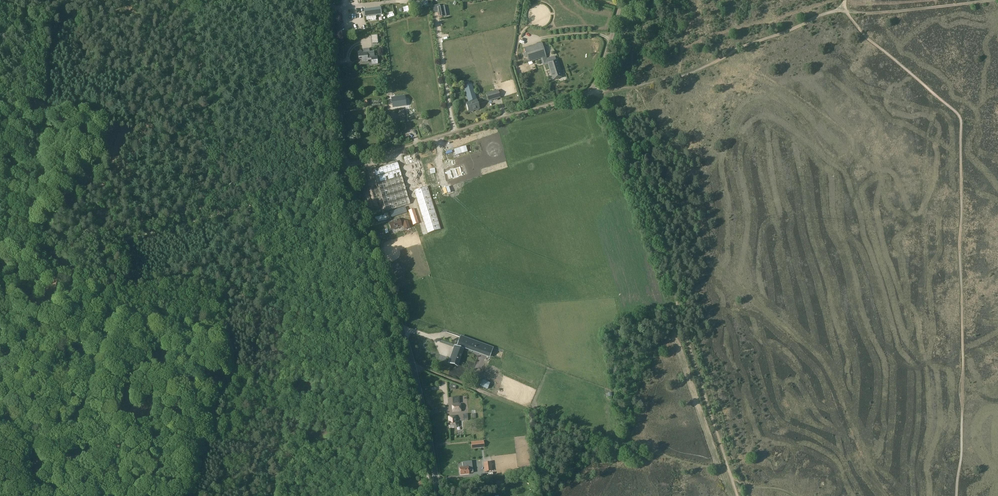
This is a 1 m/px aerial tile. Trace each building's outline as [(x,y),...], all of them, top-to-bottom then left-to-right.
[(427,1),(417,4),(418,9),(418,10),(423,8),(422,7),(425,6),(425,8),(429,7),(429,6),(427,1)] [(443,9),(445,9),(444,6),(439,7),(439,5),(433,6),(434,13),(438,12),(439,17),(445,16),(443,9)] [(381,8),(364,10),(365,16),(382,14),(381,8)] [(527,37),(545,34),(543,21),(517,26),(518,31),(520,42),(520,41),(521,47),(529,46),(527,37)] [(516,46),(518,45),(517,43),(508,45),(510,52),(517,49),(516,46)] [(523,49),(528,62),(528,63),(541,59),(546,58),(541,43),(523,49)] [(368,61),(367,57),(367,52),(362,53),(362,51),(358,52),(359,60),(362,60),(362,62),(368,62),(368,61)] [(546,58),(541,59),(543,66),(545,66),(548,65),(551,77),(550,78),(551,82),(557,80),(560,79),(563,78),(562,75),(561,75),(557,62),(556,62),(556,61),(554,57),(547,60),(546,58)] [(472,84),(467,85),(463,86),(468,102),(477,99),(472,84)] [(498,90),(492,92),(494,100),(500,98),(498,90)] [(506,103),(524,100),(524,97),(529,96),(529,92),(505,97),(506,103)] [(406,105),(405,97),(392,98),(393,107),(406,105)] [(477,100),(466,103),(469,112),(479,109),(477,100)] [(384,111),(371,113),(372,120),(385,119),(384,111)] [(460,167),(450,170),(447,171),(449,178),(452,177),(453,178),(462,175),(461,171),(460,167)] [(442,201),(439,191),(431,194),(434,203),(442,201)] [(392,223),(389,224),(391,230),(401,227),(402,227),(402,230),(404,229),(404,230),(410,228),(408,221),(402,223),(401,224),(399,220),(392,222),(392,223)] [(455,347),(450,362),(456,364),(462,347),(471,350),(472,346),(479,348),(477,352),(489,356),(492,348),(461,337),(457,348),(455,347)] [(480,380),(478,385),(481,386),(487,389),(488,389),(490,383),(483,380),(483,381),(480,380)] [(456,416),(448,417),(449,428),(457,428),(461,427),(460,420),(456,421),(456,416)] [(463,467),(460,468),(461,475),(469,474),(469,470),(469,468),(473,468),(472,461),(463,462),(463,467)] [(492,462),(484,463),(485,472),(493,471),(492,462)]
